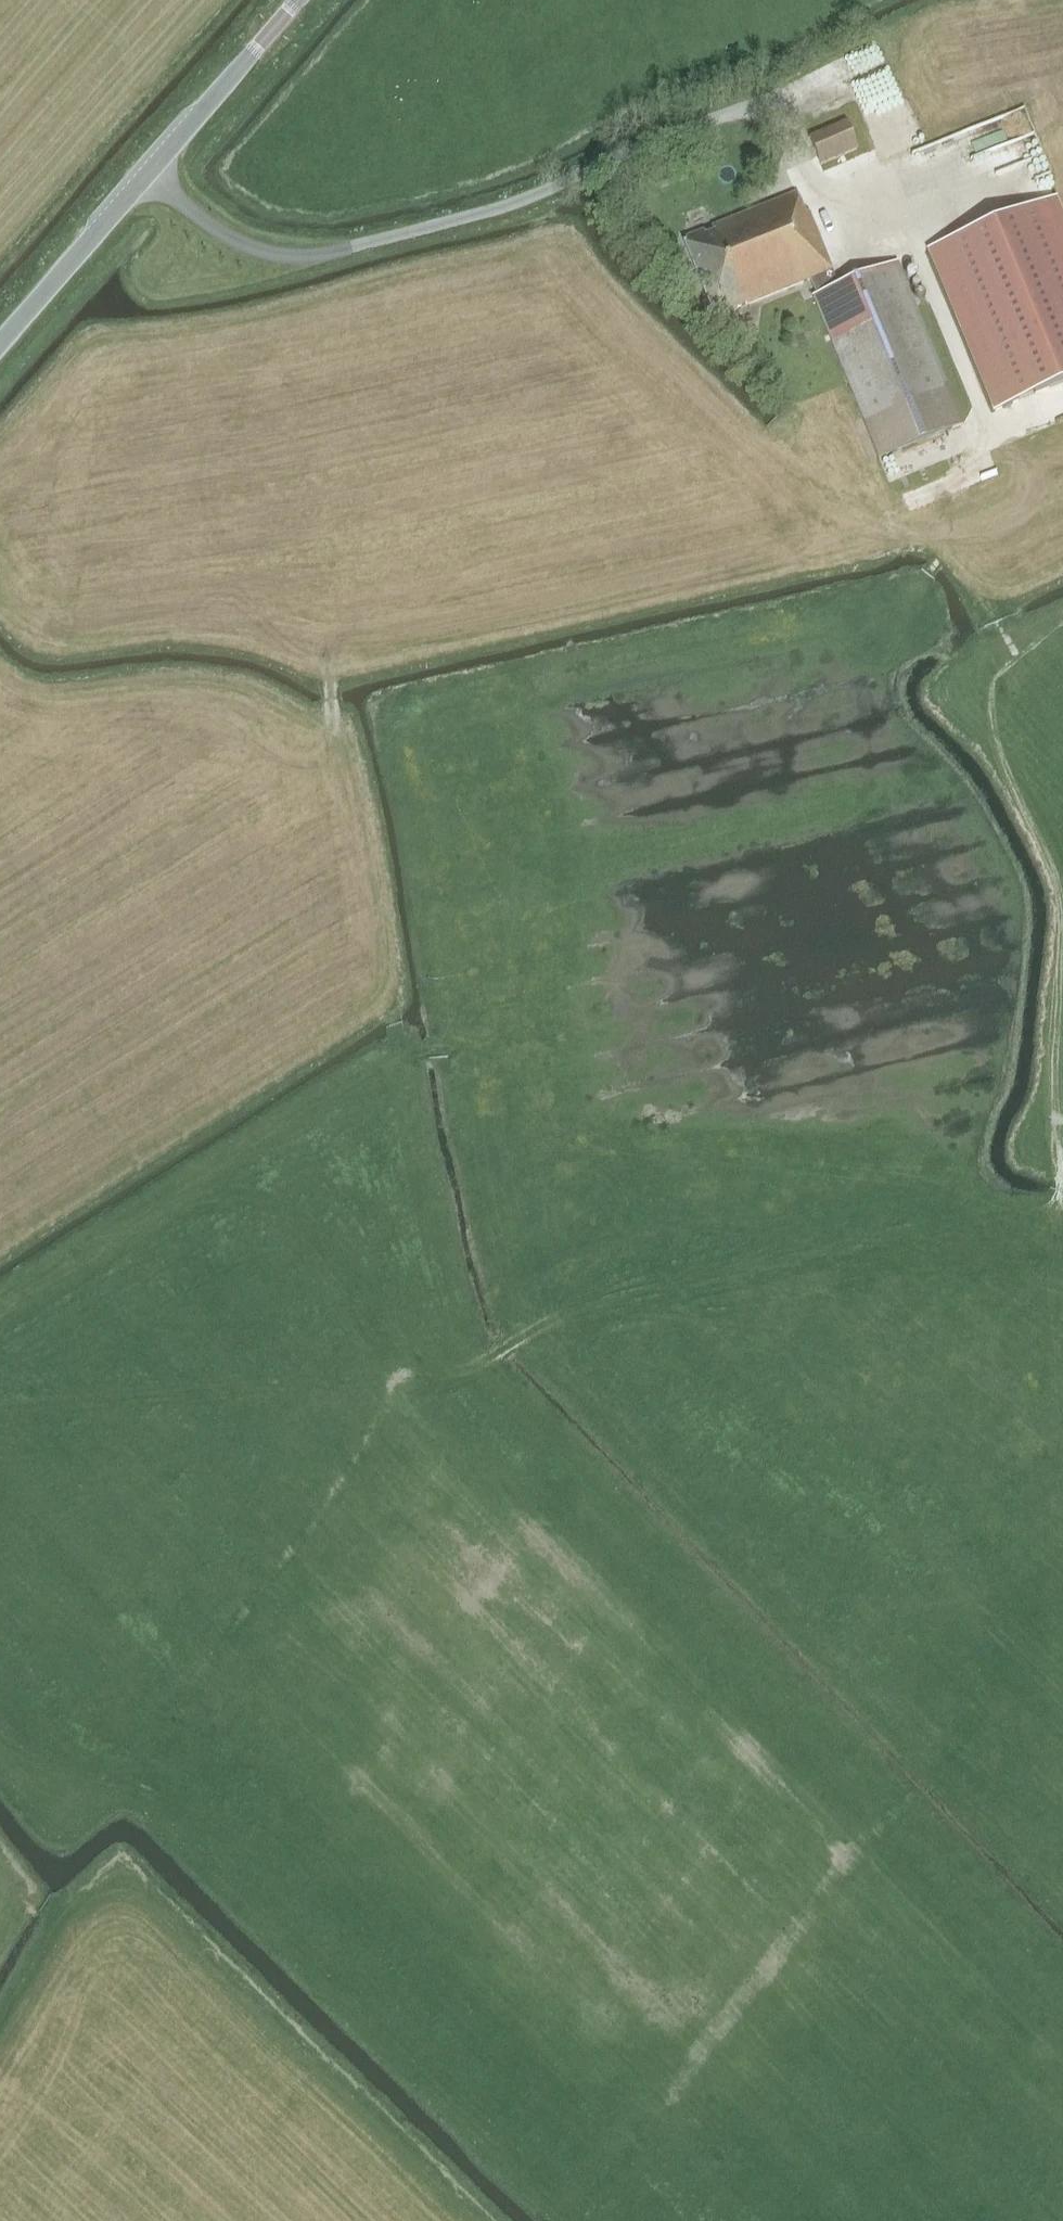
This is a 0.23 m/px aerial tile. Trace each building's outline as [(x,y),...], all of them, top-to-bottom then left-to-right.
[(810,136),(821,163),(857,148),(846,121),(810,136)] [(839,284),(809,211),(805,212),(797,192),(712,226),(714,231),(707,234),(705,229),(684,238),(685,242),(714,313),(714,312),(716,317),(810,278),(816,293),(812,295),(864,423),(865,423),(879,457),(965,422),(951,387),(898,261),(839,284)] [(1054,198),(930,249),(995,410),(1062,382),(1062,220),(1054,198)]
